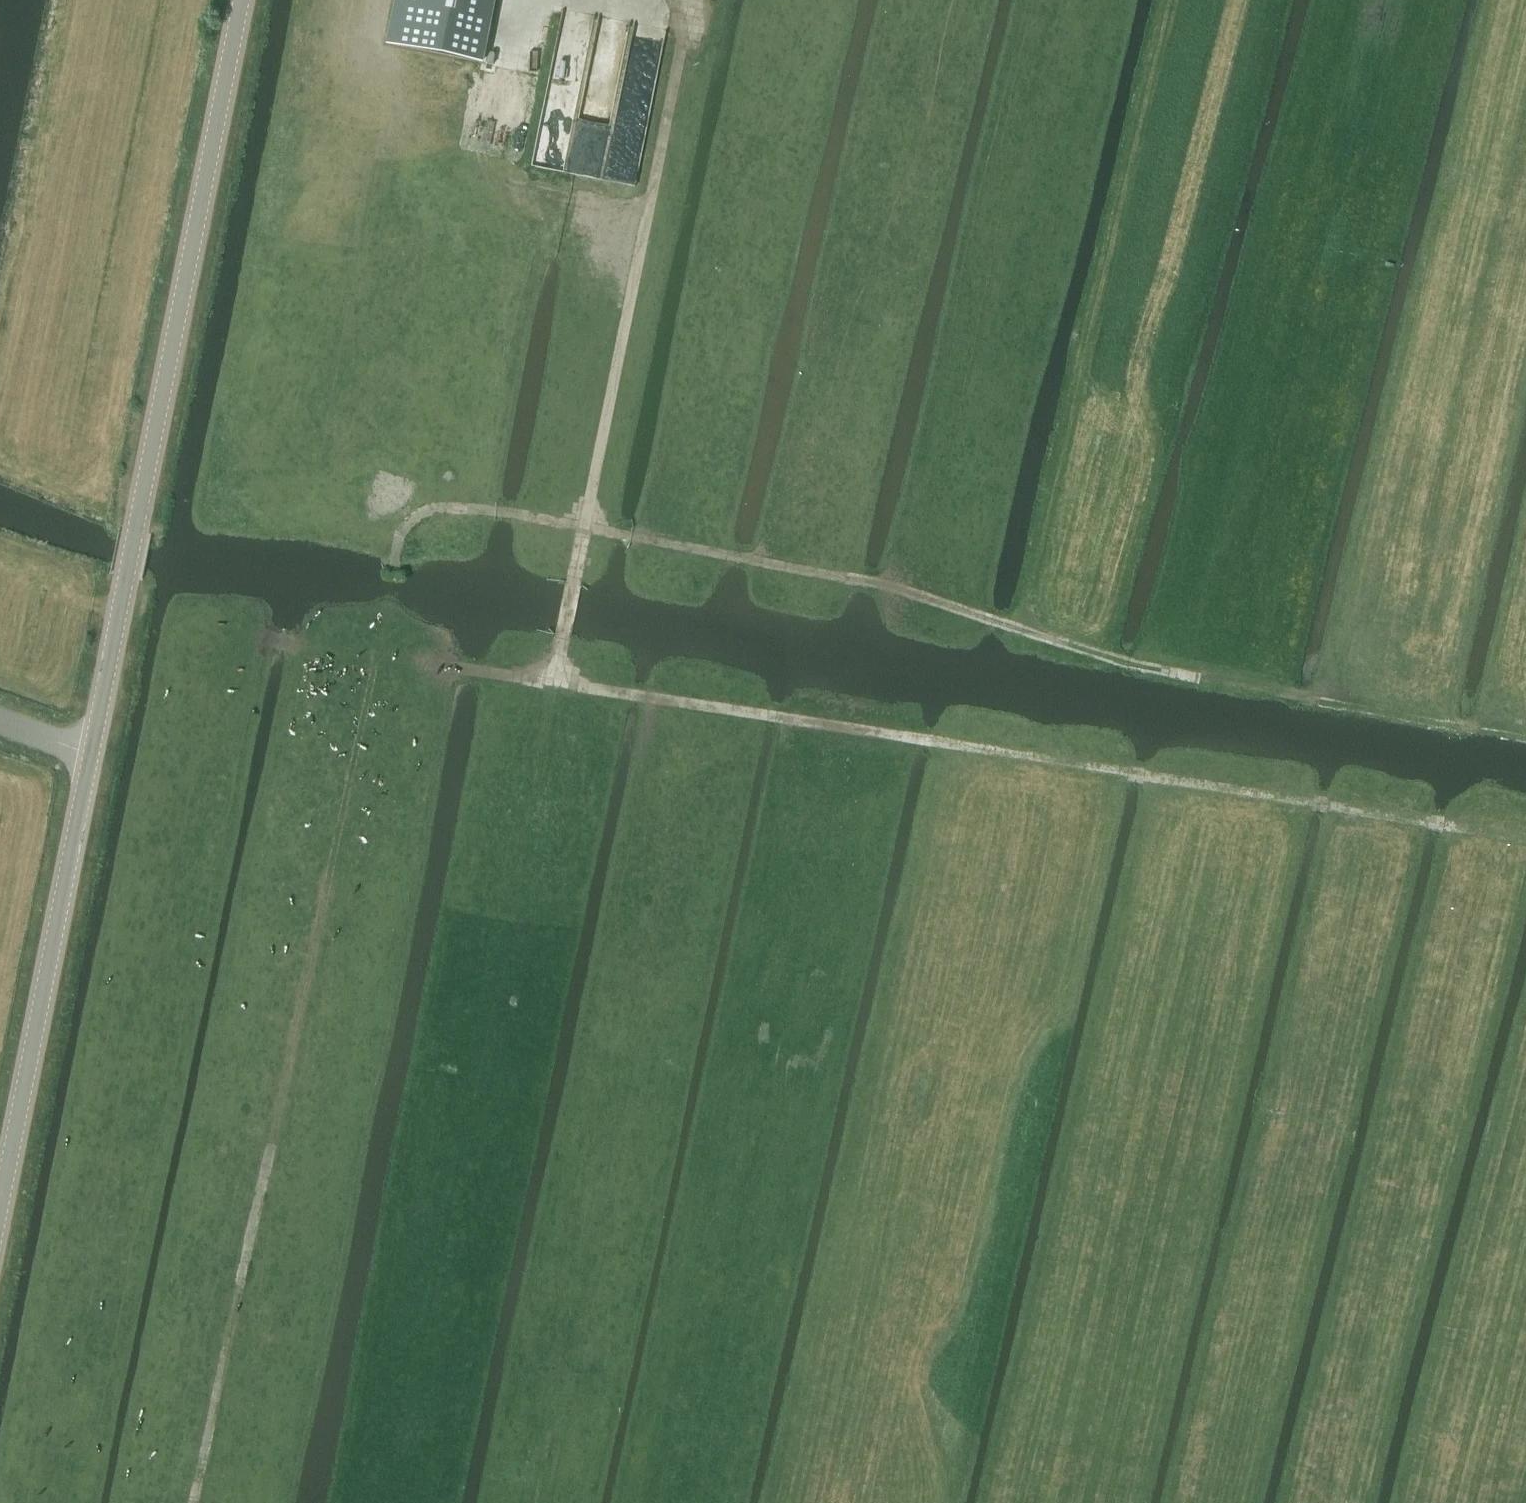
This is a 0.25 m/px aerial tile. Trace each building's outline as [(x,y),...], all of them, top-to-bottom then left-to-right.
[(493,0),(394,0),(385,44),(480,63),(493,0)]
